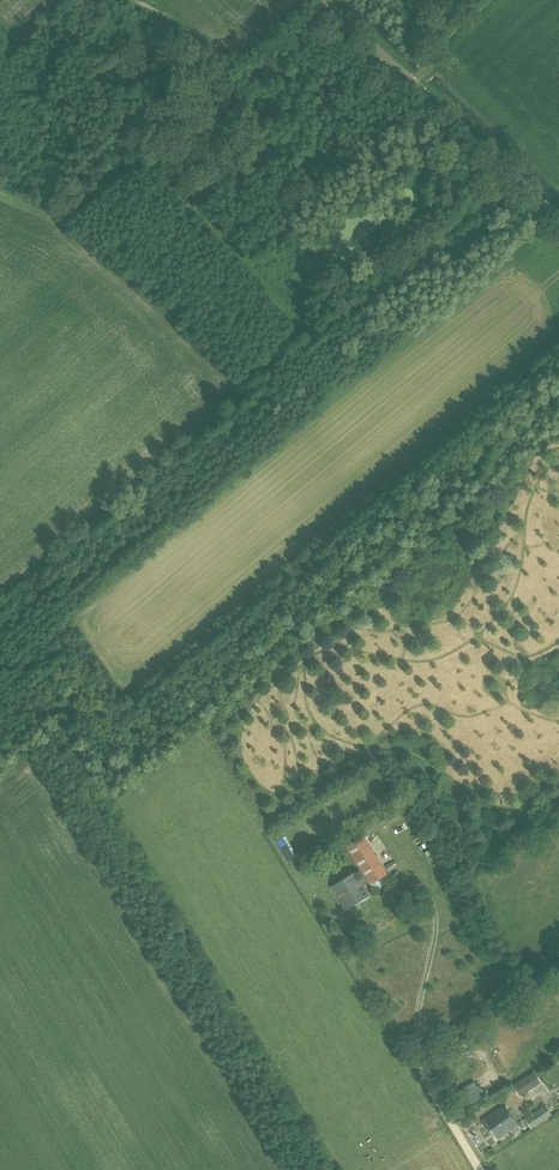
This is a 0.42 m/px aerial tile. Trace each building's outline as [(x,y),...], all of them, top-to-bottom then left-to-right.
[(360,868),(331,886),(346,910),(370,895),(364,885),(369,882),(370,883),(386,873),(363,837),(346,847),(360,868)] [(519,1096),(541,1082),(534,1071),(512,1085),(519,1096)] [(496,1139),(518,1125),(505,1105),(483,1120),(496,1139)] [(531,1129),(551,1115),(545,1105),(524,1119),(531,1129)]
